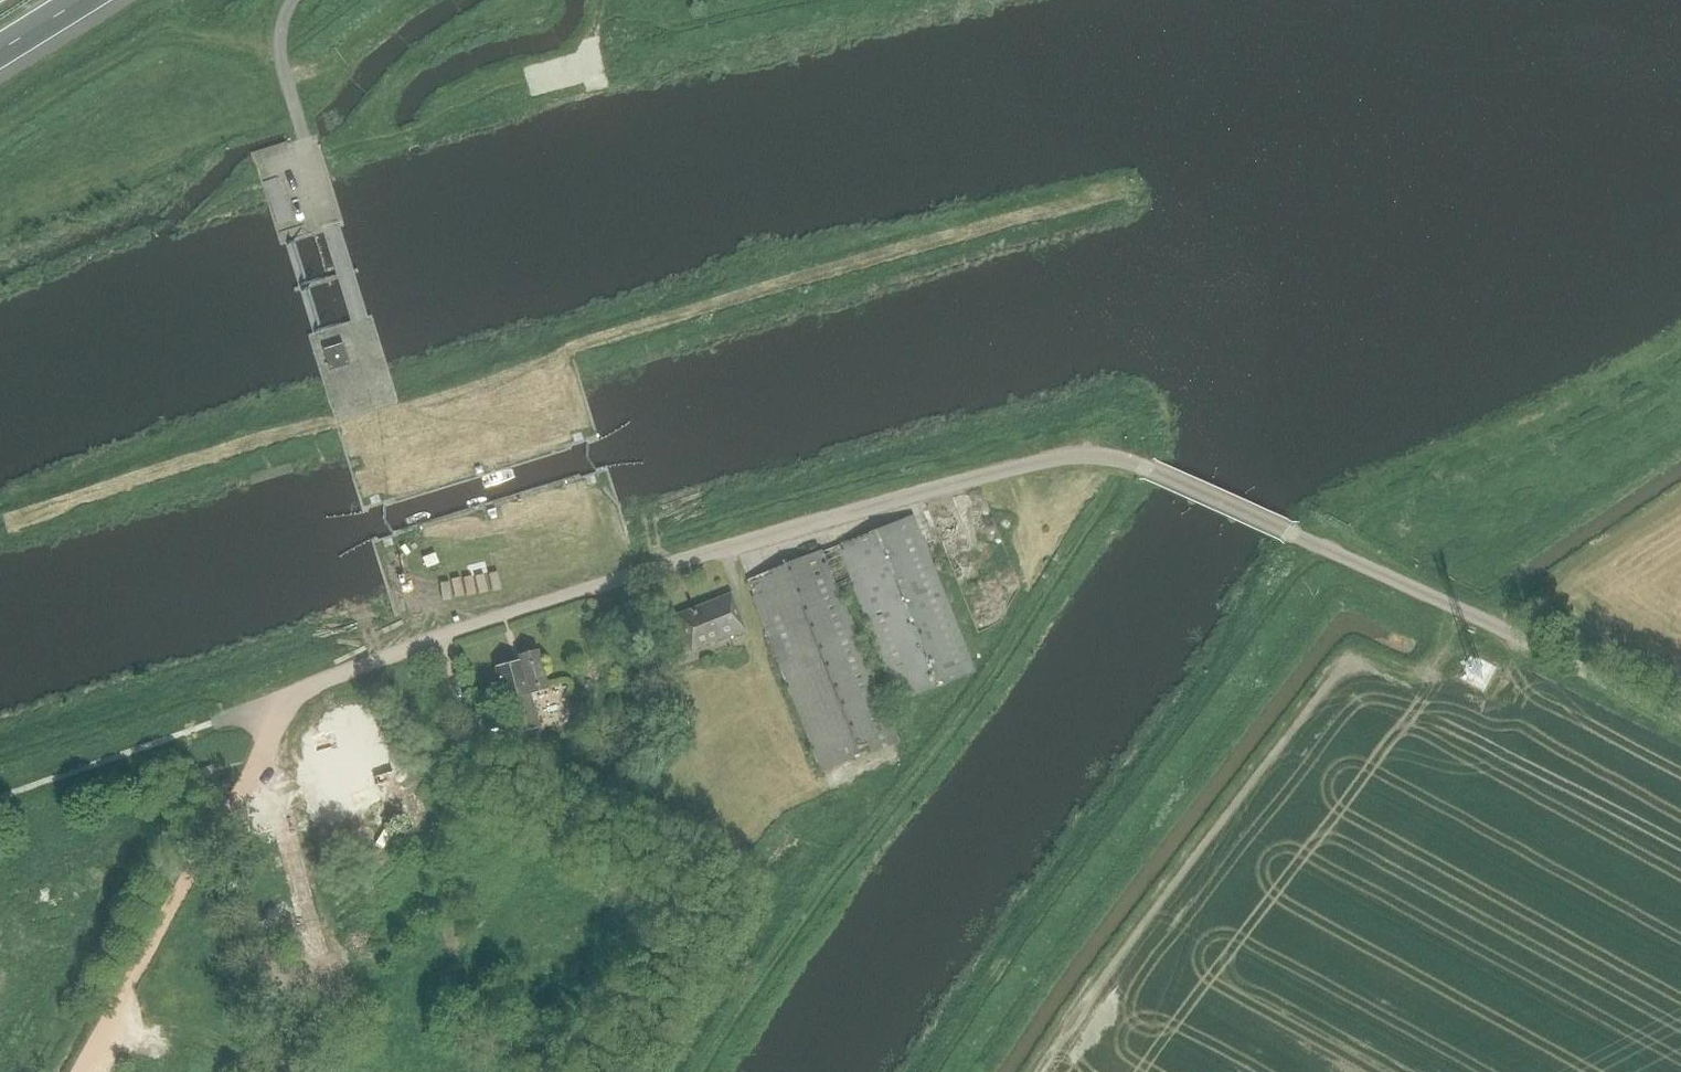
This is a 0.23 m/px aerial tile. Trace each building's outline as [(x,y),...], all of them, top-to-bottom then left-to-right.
[(280,225),(299,220),(286,173),(267,179),(280,225)] [(332,369),(349,364),(343,345),(326,350),(332,369)] [(899,743),(839,589),(852,584),(898,702),(975,672),(913,517),(837,547),(836,544),(746,580),(822,773),(899,743)] [(744,631),(730,595),(677,616),(691,652),(744,631)] [(520,662),(500,667),(516,725),(539,719),(531,691),(547,687),(538,652),(519,657),(520,662)] [(387,713),(316,729),(331,795),(395,781),(387,747),(394,746),(387,713)] [(211,767),(196,771),(199,782),(214,778),(211,767)] [(322,975),(319,964),(299,970),(303,981),(322,975)]
